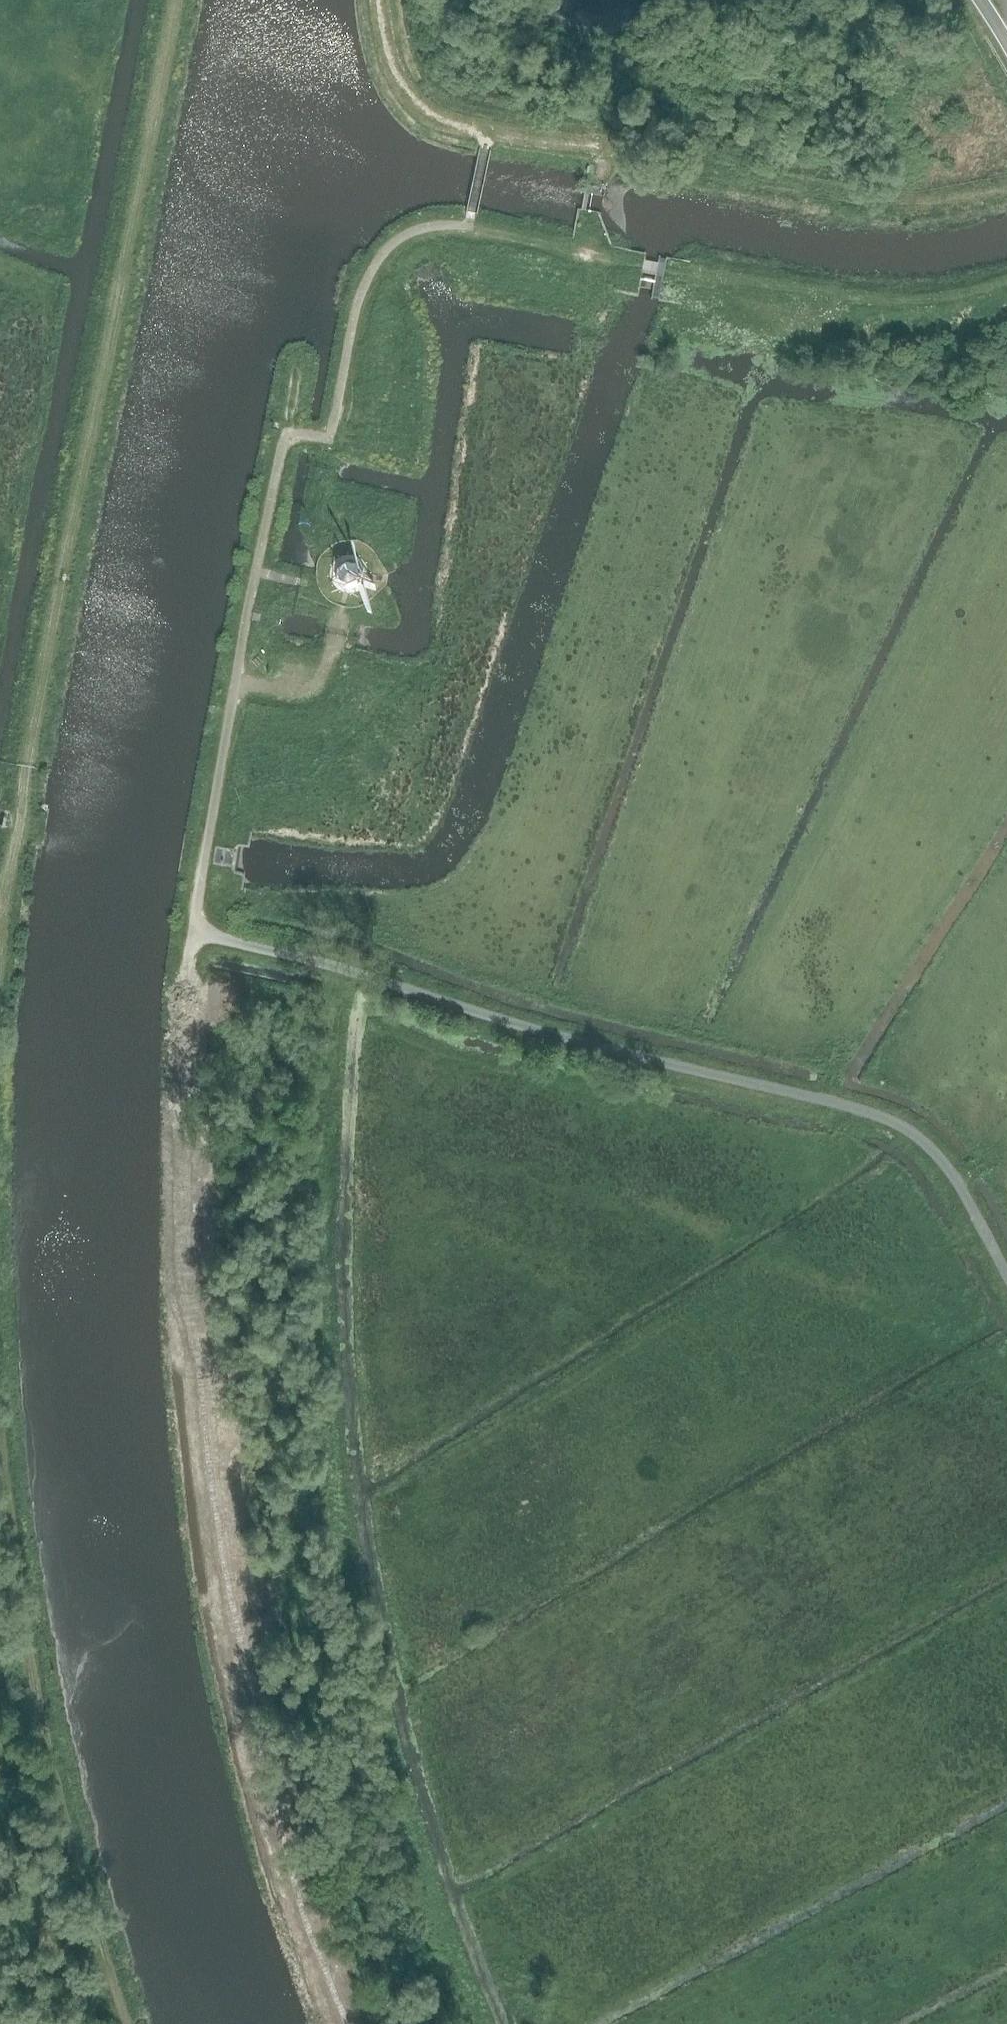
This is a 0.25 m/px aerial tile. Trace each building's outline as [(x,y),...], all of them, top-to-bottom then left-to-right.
[(363,561),(358,557),(351,555),(345,556),(339,558),(335,562),(332,567),(330,573),(331,579),(333,585),(337,589),(343,592),(348,594),(355,593),(361,590),(365,585),(368,579),(369,573),(367,566),(363,561)]
